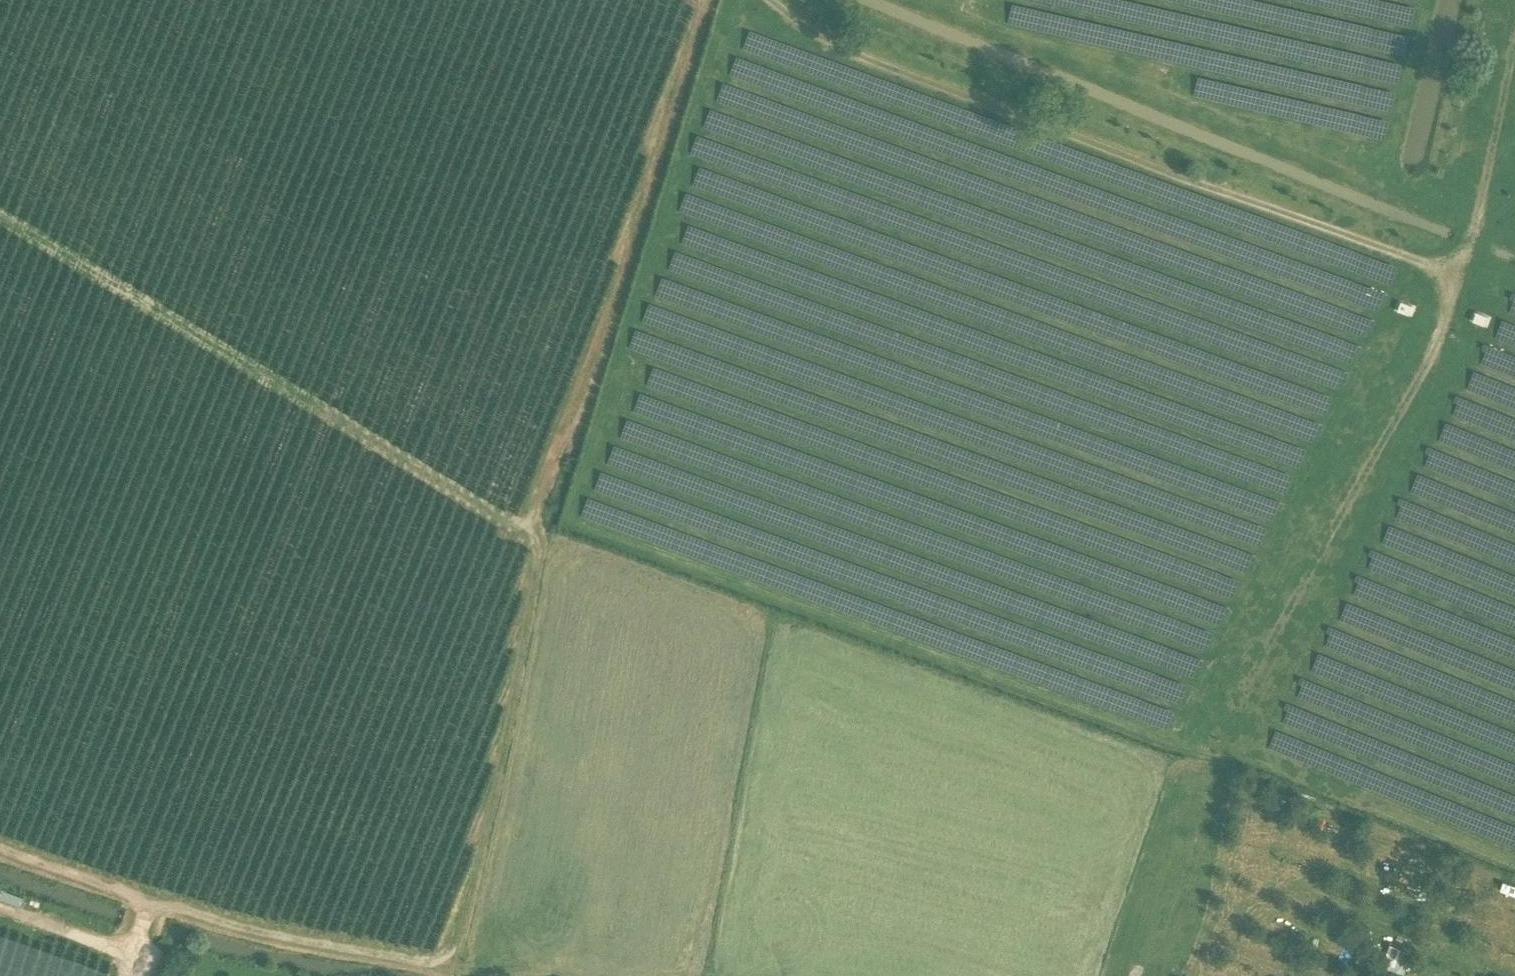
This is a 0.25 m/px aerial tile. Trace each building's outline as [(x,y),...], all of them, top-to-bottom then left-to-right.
[(1400,301),(1396,313),(1409,317),(1413,307),(1400,301)] [(1477,312),(1473,321),(1484,326),(1488,317),(1477,312)] [(1382,964),(1404,971),(1410,953),(1389,945),(1382,964)]
